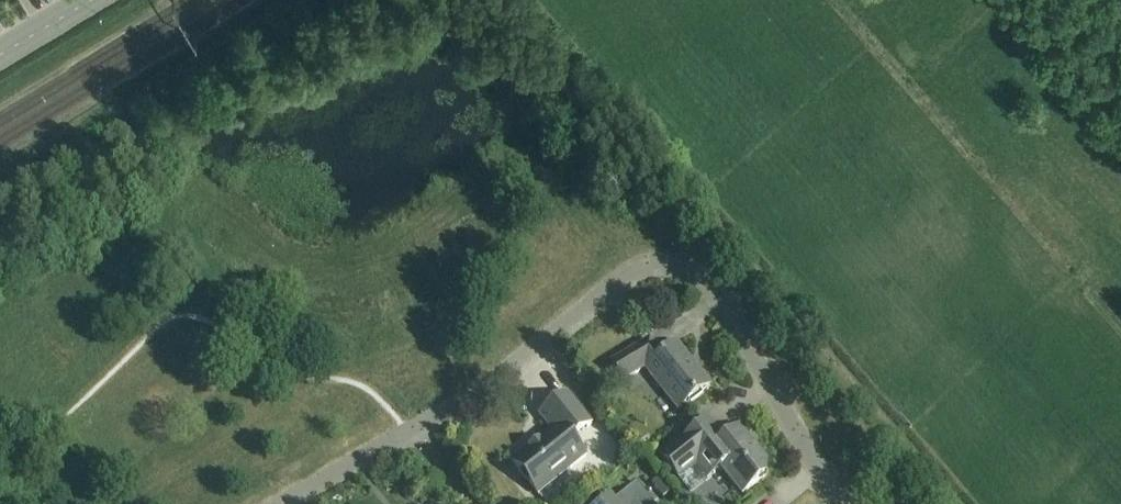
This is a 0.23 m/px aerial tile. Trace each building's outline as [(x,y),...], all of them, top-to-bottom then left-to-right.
[(623,381),(645,368),(679,411),(710,386),(677,345),(662,356),(650,341),(612,363),(623,381)] [(540,415),(552,431),(512,462),(538,495),(586,457),(572,440),(592,424),(567,393),(540,415)] [(767,461),(752,443),(743,431),(734,439),(731,435),(724,440),(708,421),(662,457),(679,478),(696,464),(708,479),(722,468),(743,494),(765,476),(767,461)] [(652,485),(664,499),(671,492),(659,479),(652,485)] [(637,483),(611,503),(653,503),(637,483)]
